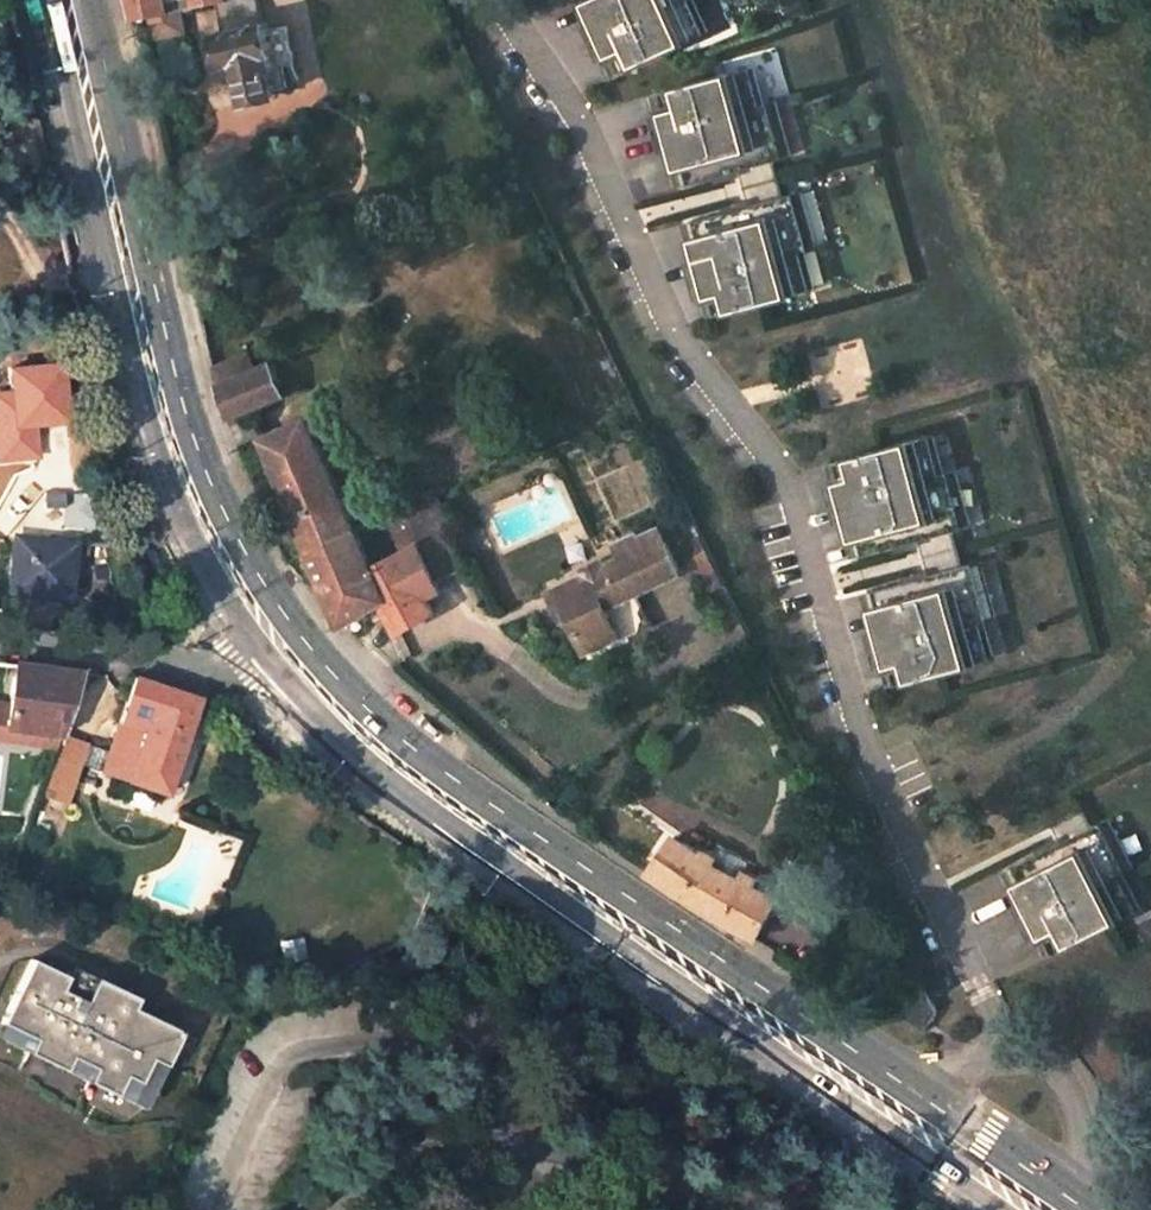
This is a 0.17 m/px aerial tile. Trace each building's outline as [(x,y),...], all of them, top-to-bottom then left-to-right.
[(167,0),(132,0),(137,20),(170,13),(167,0)] [(193,8),(225,1),(225,0),(191,0),(193,8)] [(594,19),(586,23),(603,60),(611,56),(619,74),(706,32),(691,0),(585,0),(594,19)] [(276,51),(268,22),(220,33),(227,61),(238,60),(248,100),(279,94),(277,90),(292,86),(287,63),(271,66),(268,53),(276,51)] [(752,69),(658,95),(663,112),(655,114),(665,153),(674,151),(684,186),(711,178),(721,214),(689,222),(698,258),(690,261),(700,299),(709,297),(714,316),(811,290),(801,251),(814,249),(799,193),(782,197),(772,162),(789,157),(774,103),(762,107),(752,69)] [(229,418),(287,394),(272,362),(220,384),(229,418)] [(0,392),(0,453),(0,458),(38,455),(36,423),(68,421),(64,364),(13,368),(14,391),(0,392)] [(308,418),(263,438),(311,551),(356,530),(308,418)] [(961,568),(951,532),(968,527),(953,472),(940,475),(930,437),(832,464),(837,483),(829,485),(840,525),(848,523),(857,558),(890,549),(900,584),(867,593),(877,628),(868,631),(879,670),(887,668),(893,687),(991,659),(981,621),(992,618),(977,563),(961,568)] [(44,491),(44,507),(65,507),(64,491),(44,491)] [(438,496),(386,517),(402,553),(403,553),(427,597),(441,590),(437,582),(461,570),(444,535),(454,530),(438,496)] [(681,572),(660,528),(640,538),(638,533),(613,545),(620,559),(567,584),(572,594),(560,599),(586,652),(620,636),(606,607),(681,572)] [(398,633),(434,611),(427,597),(403,553),(402,553),(373,568),(356,530),(311,551),(324,582),(343,624),(359,614),(383,600),(398,629),(397,630),(398,633)] [(76,543),(16,535),(12,572),(20,573),(18,591),(68,598),(76,543)] [(702,536),(683,546),(692,566),(696,564),(700,573),(716,565),(702,536)] [(20,573),(12,572),(9,590),(18,591),(20,573)] [(5,726),(62,733),(81,672),(13,665),(8,704),(5,726)] [(133,679),(102,772),(128,782),(164,795),(198,698),(146,680),(133,679)] [(62,733),(5,726),(0,726),(0,737),(58,745),(62,733)] [(60,793),(71,764),(53,758),(42,787),(60,793)] [(1090,829),(1082,812),(1051,828),(1060,844),(1008,871),(1024,903),(1016,907),(1034,943),(1042,939),(1051,956),(1136,913),(1119,878),(1131,872),(1105,821),(1090,829)] [(702,854),(676,836),(650,874),(686,898),(718,917),(757,939),(773,911),(780,898),(755,886),(760,877),(759,877),(746,871),(741,879),(740,878),(715,864),(718,856),(704,850),(702,854)] [(723,848),(715,864),(740,878),(750,862),(723,848)] [(760,877),(755,886),(780,898),(773,911),(777,914),(781,911),(787,902),(787,897),(786,892),(785,888),(782,884),(760,873),(759,877),(760,877)] [(66,980),(34,964),(5,1029),(38,1041),(30,1057),(62,1070),(70,1058),(95,1069),(88,1085),(115,1098),(124,1081),(147,1092),(178,1035),(129,1013),(135,1000),(94,982),(82,1004),(61,995),(66,980)] [(925,1031),(937,1013),(923,985),(923,984),(901,1014),(925,1031)] [(234,1127),(220,1120),(212,1134),(226,1142),(234,1127)]
